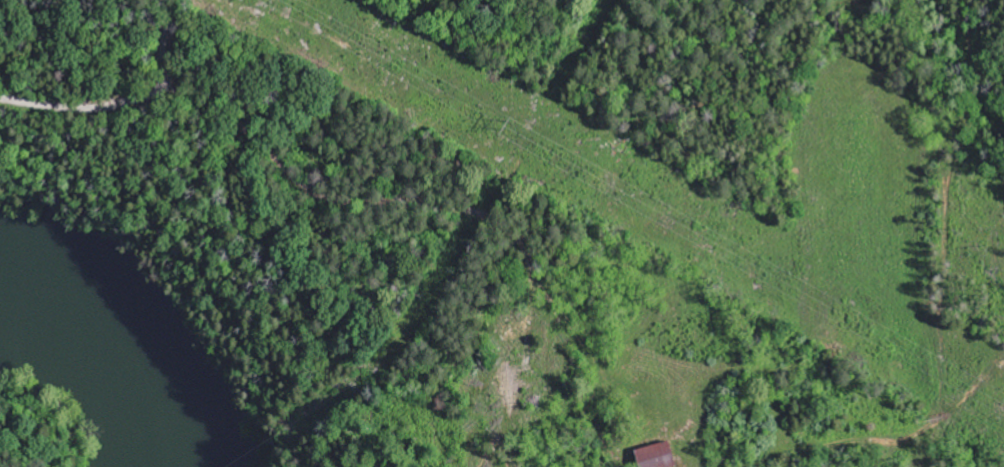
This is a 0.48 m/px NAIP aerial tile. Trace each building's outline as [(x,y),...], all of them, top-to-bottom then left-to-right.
[(638,466),(669,466),(675,466),(668,440),(634,448),(638,466)]
